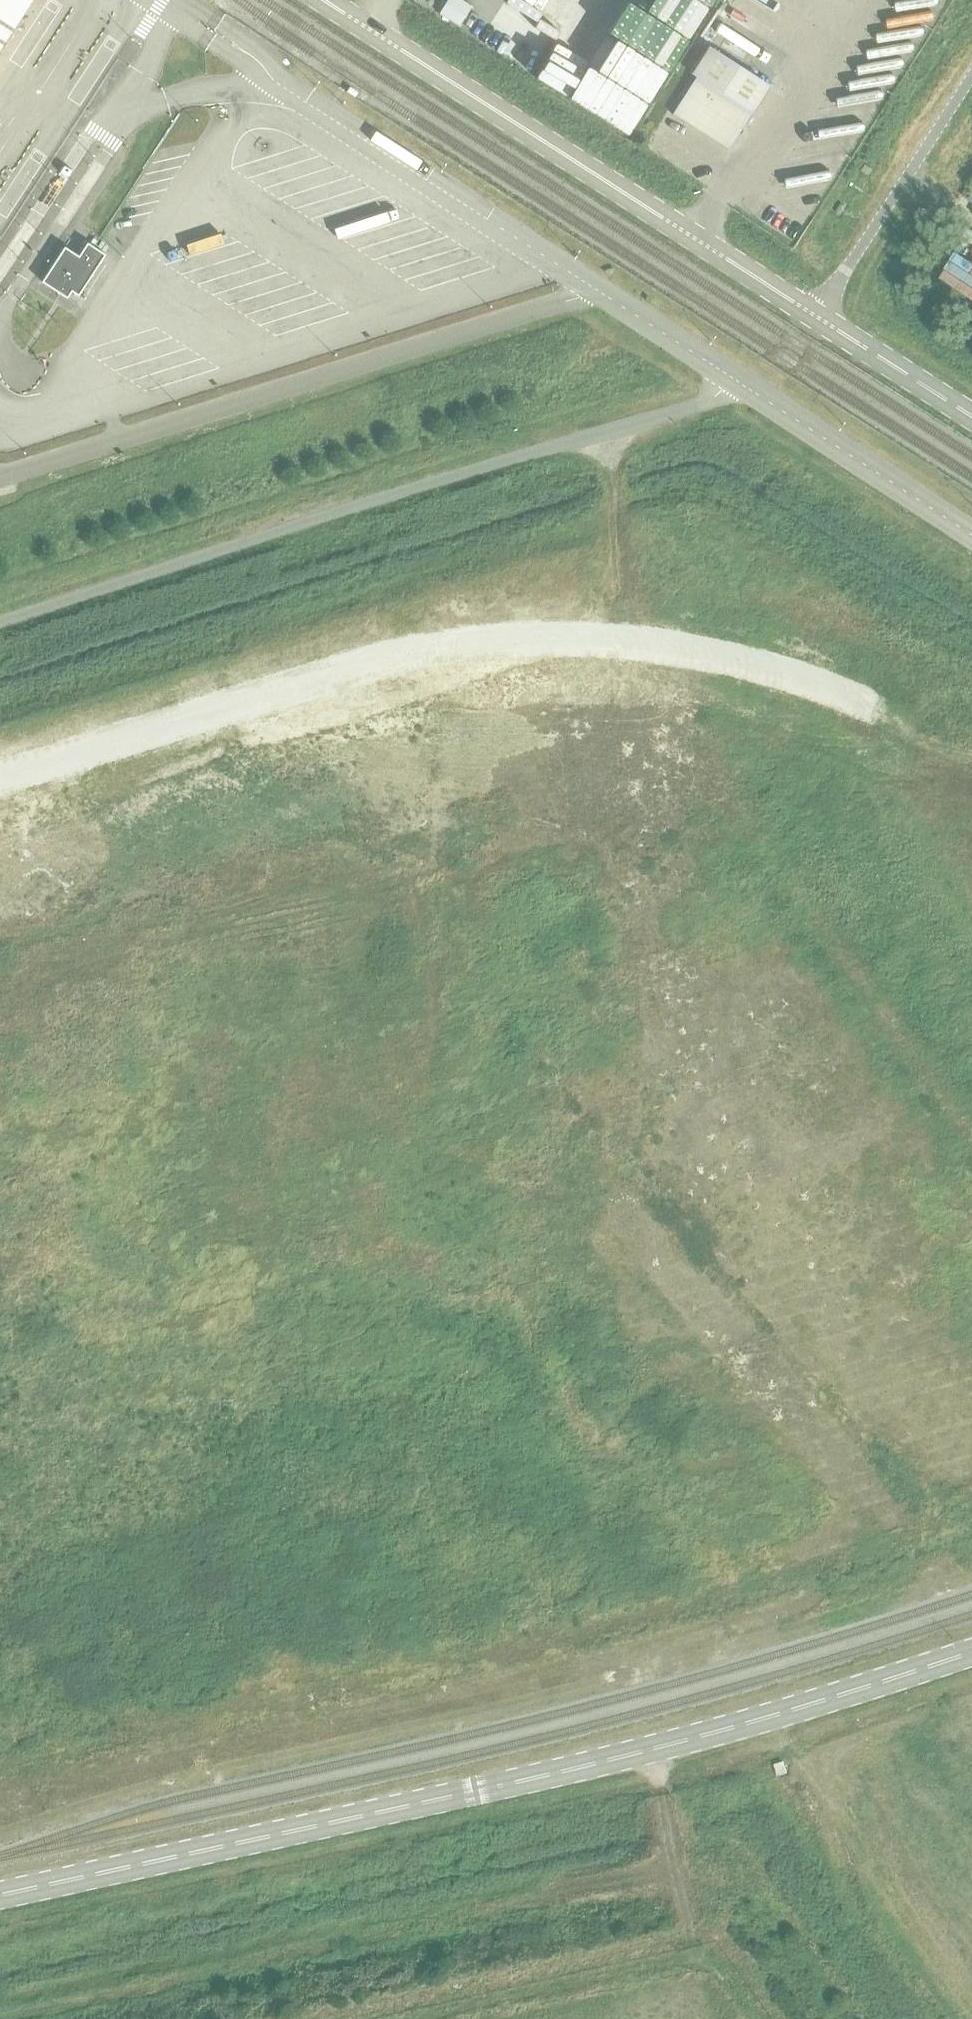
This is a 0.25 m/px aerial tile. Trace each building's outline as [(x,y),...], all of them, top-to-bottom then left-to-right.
[(32,0),(0,0),(0,50),(32,0)] [(472,7),(462,0),(448,0),(439,13),(459,26),(472,7)] [(724,0),(680,0),(671,17),(635,0),(632,0),(616,32),(632,40),(615,75),(558,48),(542,81),(645,130),(693,30),(706,37),(724,0)] [(729,149),(752,113),(770,85),(709,46),(692,74),(697,77),(673,114),(729,149)] [(961,232),(954,242),(971,254),(971,239),(961,232)] [(82,300),(113,249),(93,237),(85,250),(71,241),(62,255),(61,255),(47,278),(82,300)]
